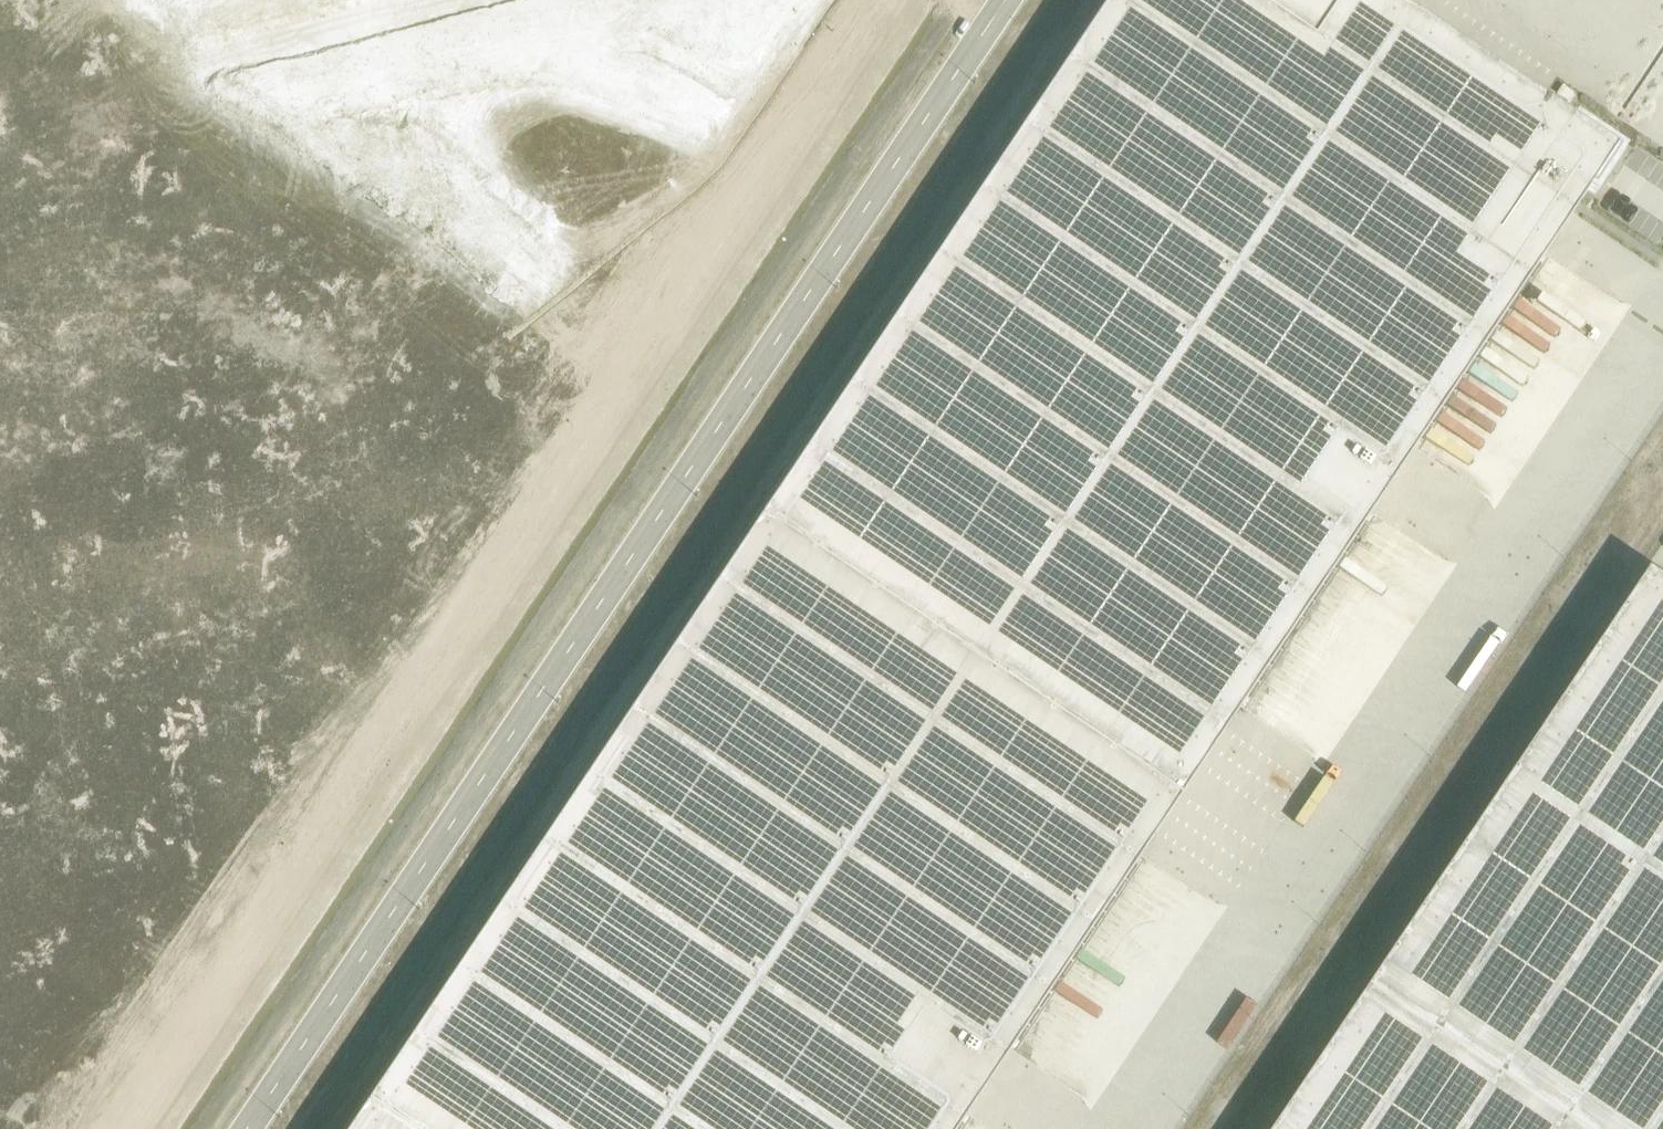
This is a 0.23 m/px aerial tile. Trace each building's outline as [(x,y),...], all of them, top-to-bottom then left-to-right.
[(759,518),(1178,798),(1345,551),(1590,184),(1593,187),(1619,148),(1572,117),(1399,0),(1108,0),(759,518)] [(366,1104),(403,1128),(956,1128),(1178,798),(759,518),(366,1104)] [(1373,989),(1583,1128),(1662,1128),(1662,574),(1655,569),(1373,989)] [(1279,1128),(1583,1128),(1373,989),(1321,1066),(1279,1128)] [(366,1104),(349,1128),(403,1128),(366,1104)]
